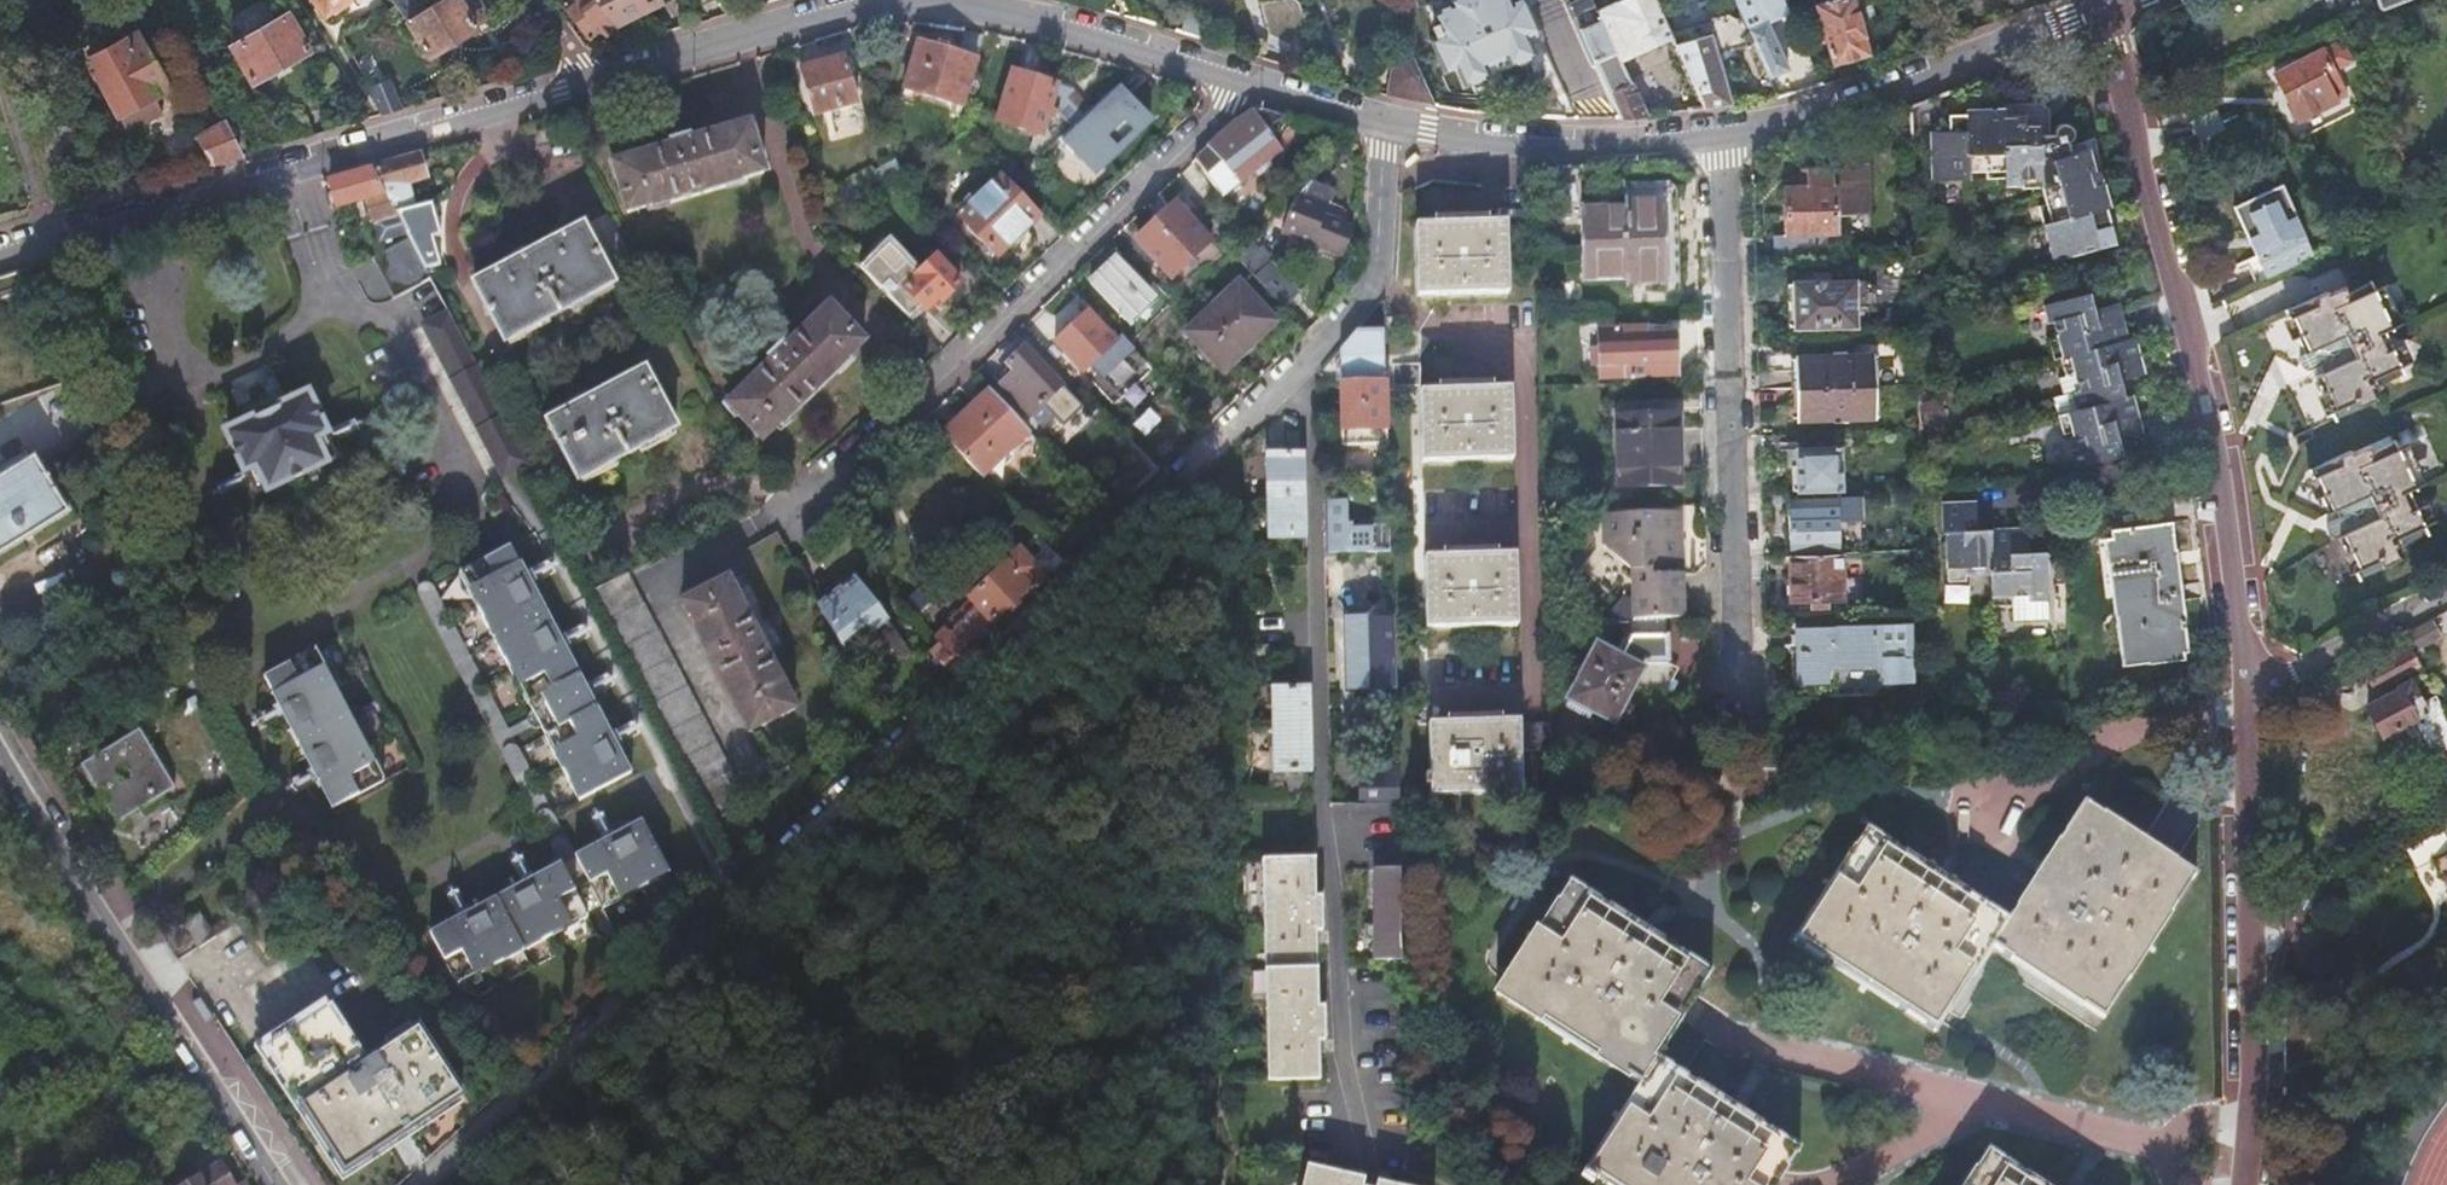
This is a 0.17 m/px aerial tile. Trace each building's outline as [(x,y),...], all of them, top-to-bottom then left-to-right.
[(347,0),(314,0),(325,15),(347,0)] [(396,11),(405,23),(420,13),(424,10),(417,0),(388,0),(396,11)] [(472,0),(437,0),(424,10),(420,13),(405,23),(431,59),(476,31),(474,27),(485,20),(472,0)] [(612,26),(593,0),(563,0),(566,4),(591,41),(612,26)] [(612,26),(662,5),(660,0),(593,0),(612,26)] [(1464,19),(1459,21),(1468,42),(1474,39),(1481,57),(1533,35),(1518,0),(1455,0),(1464,19)] [(1601,82),(1617,118),(1646,116),(1632,86),(1623,65),(1672,44),(1652,0),(1633,0),(1600,14),(1604,23),(1580,34),(1601,82)] [(1822,7),(1800,16),(1815,50),(1824,46),(1833,67),(1866,53),(1847,9),(1891,0),(1818,0),(1822,7)] [(245,40),(234,45),(254,83),(310,54),(291,16),(279,22),(270,5),(264,3),(239,15),(237,25),(245,40)] [(1716,60),(1752,46),(1744,29),(1736,10),(1706,21),(1710,35),(1674,49),(1702,110),(1730,106),(1716,60)] [(1580,34),(1574,20),(1555,28),(1582,90),(1601,82),(1580,34)] [(1752,46),(1766,77),(1786,68),(1765,20),(1744,29),(1752,46)] [(145,71),(159,63),(140,28),(126,36),(129,42),(93,63),(124,118),(159,98),(160,98),(145,71)] [(1405,54),(1408,60),(1427,104),(1456,110),(1460,78),(1446,42),(1430,49),(1428,44),(1405,54)] [(2338,44),(2269,76),(2282,105),(2287,103),(2297,124),(2344,102),(2333,78),(2349,70),(2338,44)] [(931,47),(917,96),(961,109),(975,60),(931,47)] [(1427,104),(1408,60),(1395,57),(1384,95),(1424,104),(1427,104)] [(842,63),(799,75),(812,120),(855,108),(842,63)] [(1056,86),(1012,72),(996,122),(1034,134),(1031,144),(1042,156),(1057,141),(1070,129),(1090,110),(1072,91),(1066,96),(1061,95),(1054,92),(1056,86)] [(391,85),(372,92),(385,117),(405,111),(391,85)] [(1066,96),(1072,91),(1056,86),(1054,92),(1061,95),(1066,96)] [(1148,119),(1135,106),(1129,111),(1121,103),(1120,104),(1108,92),(1090,110),(1070,129),(1057,141),(1070,155),(1071,154),(1078,161),(1085,154),(1098,167),(1148,119)] [(159,98),(124,118),(130,129),(165,110),(159,98)] [(1940,133),(1925,133),(1925,143),(1927,184),(1966,183),(1966,175),(1984,175),(1984,169),(2000,168),(2002,184),(2017,184),(2017,177),(2039,177),(2041,183),(2026,188),(2032,208),(2038,205),(2043,221),(2029,225),(2039,261),(2089,248),(2085,230),(2092,228),(2090,221),(2098,219),(2095,208),(2109,204),(2099,168),(2084,172),(2077,150),(2052,156),(2047,142),(2035,142),(2033,123),(2022,123),(2022,116),(2001,117),(2001,110),(1990,111),(1960,112),(1960,117),(1949,117),(1949,126),(1940,126),(1940,133)] [(1194,159),(1187,167),(1216,201),(1221,197),(1281,153),(1275,145),(1266,135),(1272,130),(1285,118),(1262,111),(1255,112),(1249,113),(1245,115),(1239,119),(1231,124),(1226,129),(1194,159)] [(2193,123),(2201,141),(2226,129),(2218,112),(2193,123)] [(225,126),(200,139),(216,167),(244,159),(225,126)] [(671,147),(612,164),(626,212),(645,207),(647,213),(741,186),(739,180),(762,174),(748,126),(692,141),(691,136),(669,141),(671,147)] [(1281,141),(1272,130),(1266,135),(1275,145),(1281,141)] [(1038,159),(1042,156),(1031,144),(1024,137),(1020,140),(1038,159)] [(417,156),(373,169),(384,199),(406,233),(409,238),(427,271),(440,267),(433,238),(441,236),(432,203),(412,209),(405,184),(416,181),(422,174),(417,156)] [(896,162),(823,205),(827,217),(894,178),(900,174),(896,162)] [(1579,167),(1554,166),(1555,223),(1582,222),(1584,279),(1628,278),(1628,284),(1667,283),(1663,200),(1623,201),(1623,207),(1581,208),(1579,167)] [(373,169),(328,182),(336,206),(360,200),(382,239),(406,233),(384,199),(373,169)] [(1772,236),(1773,260),(1829,258),(1828,234),(1835,233),(1835,212),(1850,212),(1848,169),(1807,170),(1807,189),(1800,189),(1785,190),(1786,235),(1772,236)] [(1011,185),(1000,174),(957,216),(996,257),(1011,242),(1026,227),(1039,214),(1011,185)] [(1333,196),(1304,182),(1282,232),(1341,260),(1351,239),(1320,225),(1323,218),(1333,196)] [(2249,268),(2258,286),(2316,259),(2283,186),(2235,208),(2260,263),(2249,268)] [(1173,208),(1137,243),(1171,279),(1208,245),(1173,208)] [(1353,233),(1323,218),(1320,225),(1351,239),(1353,233)] [(1505,221),(1417,224),(1419,296),(1507,293),(1505,221)] [(584,227),(474,285),(504,343),(614,285),(584,227)] [(1026,227),(1011,242),(1016,247),(1031,233),(1026,227)] [(1764,236),(1765,260),(1773,260),(1772,236),(1764,236)] [(915,266),(886,237),(871,252),(874,255),(886,243),(912,269),(915,266)] [(396,297),(430,278),(427,271),(409,238),(374,256),(396,297)] [(958,282),(933,257),(916,274),(912,271),(916,267),(915,266),(912,269),(886,243),(874,255),(871,252),(857,266),(911,321),(938,294),(941,298),(958,282)] [(1269,268),(1247,245),(1235,259),(1255,281),(1269,268)] [(1116,262),(1092,286),(1126,321),(1150,298),(1116,262)] [(1854,280),(1787,282),(1788,329),(1855,327),(1854,280)] [(1240,287),(1188,337),(1219,370),(1271,321),(1240,287)] [(2090,292),(2044,303),(2050,323),(2054,321),(2058,337),(2049,339),(2054,357),(2059,356),(2065,376),(2073,375),(2077,390),(2070,392),(2076,410),(2054,416),(2059,436),(2070,433),(2074,449),(2069,451),(2074,468),(2123,455),(2118,439),(2134,436),(2131,426),(2140,424),(2132,396),(2125,398),(2120,379),(2144,373),(2134,337),(2128,338),(2120,312),(2114,314),(2111,305),(2094,309),(2090,292)] [(2303,305),(2270,320),(2289,365),(2286,367),(2283,370),(2282,374),(2282,378),(2283,382),(2285,385),(2288,388),(2292,389),(2296,389),(2300,388),(2320,432),(2354,417),(2349,405),(2382,390),(2362,346),(2369,343),(2348,297),(2321,308),(2318,302),(2305,308),(2303,305)] [(768,367),(727,408),(761,443),(777,428),(781,432),(849,364),(846,360),(861,345),(827,309),(784,352),(780,347),(764,363),(768,367)] [(505,475),(528,463),(449,313),(425,326),(505,475)] [(1065,323),(1049,338),(1081,372),(1113,342),(1085,313),(1070,328),(1065,323)] [(1607,337),(1598,346),(1599,365),(1609,374),(1609,377),(1674,375),(1673,334),(1644,334),(1644,326),(1607,328),(1607,337)] [(1385,330),(1356,331),(1339,350),(1342,430),(1388,428),(1385,330)] [(1040,347),(1072,381),(1081,372),(1049,338),(1040,347)] [(1026,347),(1000,372),(1007,379),(1001,385),(1030,416),(1061,385),(1026,347)] [(1872,357),(1801,359),(1803,419),(1874,417),(1872,357)] [(645,373),(548,424),(577,480),(675,429),(645,373)] [(280,398),(284,404),(301,395),(298,389),(280,398)] [(1509,391),(1422,393),(1423,463),(1512,461),(1509,391)] [(941,439),(980,479),(1029,432),(990,392),(941,439)] [(243,425),(225,435),(242,468),(248,481),(255,493),(332,454),(325,441),(319,428),(302,395),(301,395),(284,404),(243,425)] [(362,405),(319,428),(325,441),(369,418),(362,405)] [(1680,472),(1678,417),(1619,418),(1620,487),(1680,485),(1680,472)] [(1686,417),(1678,417),(1680,472),(1687,472),(1686,417)] [(222,429),(225,435),(243,425),(240,419),(222,429)] [(1799,463),(1792,463),(1793,488),(1841,486),(1840,445),(1799,447),(1799,463)] [(1300,455),(1267,456),(1269,538),(1303,538),(1300,455)] [(0,485),(0,560),(70,520),(38,464),(0,485)] [(205,504),(248,481),(242,468),(198,491),(205,504)] [(2305,479),(2272,494),(2291,533),(2288,536),(2285,540),(2284,544),(2284,549),(2285,553),(2287,557),(2291,560),(2295,562),(2299,563),(2304,562),(2323,604),(2356,589),(2351,577),(2383,562),(2365,519),(2371,516),(2351,469),(2325,480),(2322,475),(2307,482),(2305,479)] [(1806,505),(1788,506),(1789,549),(1836,547),(1835,496),(1806,497),(1806,505)] [(1341,500),(1325,500),(1325,507),(1326,554),(1392,553),(1391,530),(1352,531),(1352,524),(1345,524),(1345,507),(1341,507),(1341,500)] [(1974,501),(1939,502),(1940,530),(1944,529),(1945,583),(1970,583),(1969,576),(1990,575),(1992,607),(2014,606),(2013,596),(2027,595),(2027,601),(2048,600),(2044,552),(2030,553),(2028,533),(2018,533),(2017,525),(1976,527),(1974,501)] [(1611,616),(1611,622),(1685,619),(1684,595),(1681,511),(1607,514),(1609,551),(1635,574),(1636,596),(1630,596),(1611,616)] [(2172,520),(2114,529),(2124,617),(2117,618),(2123,667),(2149,663),(2149,656),(2189,650),(2184,609),(2176,610),(2169,555),(2177,554),(2172,520)] [(750,565),(782,547),(775,533),(743,551),(750,565)] [(509,665),(513,672),(534,712),(531,715),(530,720),(531,721),(532,723),(533,725),(534,726),(538,727),(542,727),(581,800),(633,773),(619,746),(612,734),(593,697),(587,686),(567,650),(561,638),(532,585),(526,574),(512,548),(461,575),(509,665)] [(1839,552),(1789,554),(1790,598),(1840,596),(1839,552)] [(937,646),(949,662),(1032,583),(1026,577),(1033,571),(1017,554),(968,601),(975,608),(947,635),(940,627),(930,637),(937,646)] [(1515,556),(1426,558),(1428,629),(1517,627),(1515,556)] [(551,561),(526,574),(532,585),(557,572),(551,561)] [(1038,577),(1033,571),(1026,577),(1032,583),(1038,577)] [(627,574),(595,590),(716,819),(746,802),(627,574)] [(405,585),(555,867),(583,919),(593,938),(596,940),(599,941),(603,940),(606,938),(608,935),(609,932),(608,928),(599,911),(571,859),(508,740),(504,733),(481,689),(477,682),(421,576),(405,585)] [(1032,583),(949,662),(952,666),(1042,581),(1038,577),(1032,583)] [(725,581),(682,605),(750,734),(793,710),(725,581)] [(814,606),(840,653),(885,630),(859,583),(814,606)] [(968,601),(940,627),(947,635),(975,608),(968,601)] [(1905,611),(1873,612),(1873,627),(1906,626),(1905,611)] [(1350,690),(1396,689),(1394,618),(1348,620),(1350,690)] [(2432,620),(2402,637),(2408,649),(2411,653),(2441,637),(2432,620)] [(586,625),(561,638),(567,650),(592,637),(586,625)] [(1873,627),(1798,629),(1800,682),(1826,681),(1825,662),(1838,662),(1866,661),(1875,660),(1874,657),(1884,657),(1885,682),(1898,682),(1909,682),(1908,625),(1906,626),(1873,627)] [(840,653),(855,679),(899,656),(885,630),(840,653)] [(1596,643),(1569,695),(1615,719),(1631,689),(1659,703),(1677,672),(1665,666),(1665,636),(1632,637),(1622,656),(1596,643)] [(952,666),(949,662),(937,646),(927,654),(944,675),(952,666)] [(2411,653),(2408,649),(2364,673),(2373,690),(2418,666),(2411,653)] [(266,678),(281,706),(287,717),(316,772),(321,782),(336,808),(385,781),(315,652),(266,678)] [(1875,660),(1866,661),(1867,661),(1871,664),(1875,671),(1878,676),(1879,685),(1881,688),(1884,688),(1894,688),(1897,685),(1898,682),(1885,682),(1884,657),(1874,657),(1875,660)] [(1826,681),(1800,682),(1800,693),(1833,687),(1838,662),(1825,662),(1826,681)] [(477,682),(481,689),(513,672),(509,665),(477,682)] [(611,673),(587,686),(593,697),(617,685),(611,673)] [(2439,726),(2435,728),(2418,697),(2416,699),(2408,686),(2397,692),(2398,694),(2368,711),(2398,766),(2428,750),(2430,753),(2444,746),(2446,750),(2446,721),(2439,726)] [(1308,688),(1275,689),(1277,770),(1310,769),(1308,688)] [(287,717),(281,706),(257,718),(263,729),(287,717)] [(2446,721),(2446,720),(2442,711),(2434,716),(2439,726),(2446,721)] [(531,721),(530,720),(504,733),(508,740),(534,726),(533,725),(532,723),(531,721)] [(636,722),(612,734),(619,746),(643,734),(636,722)] [(1519,722),(1431,725),(1433,795),(1521,792),(1519,722)] [(141,732),(83,767),(118,824),(177,787),(141,732)] [(298,793),(321,782),(316,772),(293,784),(298,793)] [(1860,834),(1790,944),(1934,1036),(1989,950),(2103,1019),(2193,876),(2080,807),(2006,924),(1860,834)] [(588,818),(602,843),(612,837),(599,812),(588,818)] [(602,843),(571,859),(599,911),(671,872),(644,821),(612,837),(602,843)] [(2435,861),(2446,884),(2446,855),(2435,861)] [(506,862),(519,887),(529,881),(516,857),(506,862)] [(1314,859),(1264,861),(1272,1083),(1321,1082),(1320,1039),(1325,1039),(1324,1005),(1319,1005),(1317,942),(1322,942),(1320,896),(1315,896),(1314,859)] [(468,914),(457,920),(431,933),(459,986),(583,919),(555,867),(529,881),(519,887),(468,914)] [(1400,868),(1373,869),(1375,961),(1402,960),(1400,868)] [(444,895),(457,920),(468,914),(455,889),(444,895)] [(1494,996),(1636,1089),(1580,1171),(1602,1184),(1775,1184),(1797,1152),(1655,1060),(1709,979),(1566,889),(1494,996)] [(199,910),(183,921),(198,943),(214,933),(199,910)] [(333,996),(267,1037),(343,1159),(462,1084),(421,1018),(369,1050),(333,996)] [(1964,1184),(2039,1184),(1986,1151),(1964,1184)] [(241,1179),(235,1183),(220,1160),(181,1184),(245,1184),(241,1179)] [(1364,1181),(1307,1168),(1303,1184),(1363,1184),(1364,1181)]
